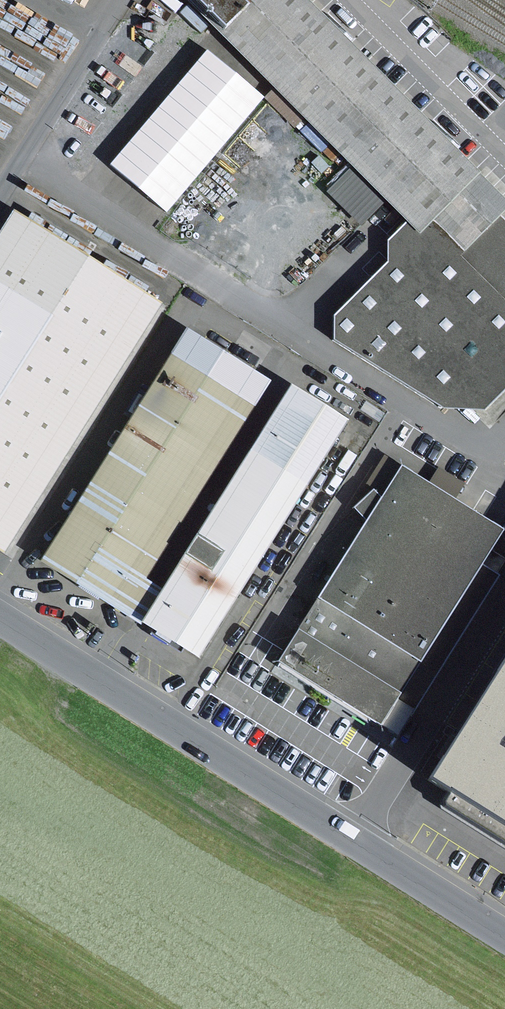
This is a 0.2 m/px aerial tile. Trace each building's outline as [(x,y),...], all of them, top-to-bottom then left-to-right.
[(190,2),(187,5),(365,184),(397,216),(404,224),(417,237),(433,221),(463,252),(498,218),(504,211),(504,202),(462,159),(304,0),(192,0),(190,2)] [(11,215),(0,234),(0,557),(1,558),(159,308),(11,215)] [(404,224),(385,242),(386,264),(331,318),(333,339),(441,410),(483,410),(504,388),(504,225),(498,218),(463,252),(433,221),(417,237),(404,224)] [(266,383),(184,332),(38,564),(121,615),(142,580),(266,383)] [(343,423),(287,388),(160,591),(138,626),(194,660),(343,423)] [(500,533),(399,468),(381,497),(370,492),(352,510),(364,522),(279,663),(376,728),(395,701),(412,712),(497,577),(479,566),(500,533)] [(504,561),(491,552),(482,566),(496,574),(504,561)] [(160,591),(142,580),(121,615),(138,626),(160,591)] [(417,791),(504,845),(504,649),(417,791)]
